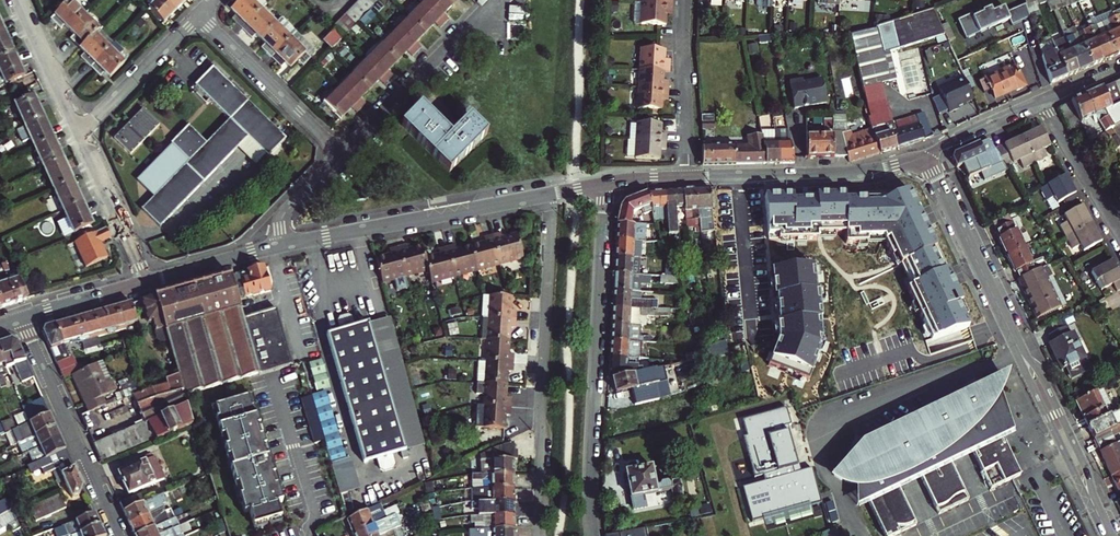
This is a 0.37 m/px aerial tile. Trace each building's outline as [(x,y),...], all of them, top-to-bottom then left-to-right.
[(68,25),(72,29),(90,12),(93,8),(85,0),(72,0),(54,18),(65,28),(68,25)] [(169,0),(143,0),(166,22),(179,10),(169,0)] [(179,10),(188,0),(169,0),(179,10)] [(269,3),(267,0),(242,0),(234,8),(239,13),(234,17),(244,28),(264,8),(269,3)] [(370,0),(360,0),(359,1),(370,11),(375,6),(376,6),(370,0)] [(449,15),(446,12),(456,3),(453,0),(430,0),(427,3),(444,20),(449,15)] [(1030,15),(1028,9),(1025,0),(1006,8),(1003,2),(992,7),(990,3),(981,6),(982,8),(972,12),(971,9),(957,15),(965,34),(1008,15),(1012,23),(1030,15)] [(1028,9),(1038,6),(1036,0),(1025,0),(1028,9)] [(370,11),(359,1),(354,7),(364,17),(370,11)] [(643,2),(635,1),(634,23),(666,24),(667,17),(667,11),(672,11),(673,3),(643,2)] [(444,20),(427,3),(414,17),(428,31),(437,22),(439,25),(444,20)] [(364,17),(354,7),(348,13),(358,23),(361,20),(364,17)] [(259,33),(264,38),(279,23),(264,8),(244,28),(254,38),(259,33)] [(946,32),(941,21),(936,8),(893,22),(902,47),(946,32)] [(104,26),(90,12),(72,29),(77,34),(73,37),(83,47),(104,26)] [(358,23),(348,13),(342,19),(352,29),(358,23)] [(1111,30),(1105,32),(1115,54),(1119,51),(1119,30),(1113,14),(1106,17),(1111,30)] [(268,43),(264,47),(273,57),(293,37),(298,32),(284,17),(279,23),(264,38),(268,43)] [(421,44),(418,41),(428,31),(414,17),(400,31),(417,47),(421,44)] [(342,19),(335,26),(337,27),(346,36),(347,35),(352,29),(342,19)] [(954,35),(947,19),(941,21),(946,32),(948,38),(954,35)] [(1105,32),(1100,20),(1088,25),(1102,59),(1115,54),(1105,32)] [(873,29),(851,36),(862,86),(870,114),(866,115),(873,135),(878,152),(924,138),(924,137),(931,133),(924,111),(908,116),(910,124),(898,128),(889,96),(885,97),(880,80),(891,77),(884,53),(902,47),(893,22),(873,29)] [(1082,27),(1080,22),(1073,25),(1076,30),(1082,27)] [(1073,25),(1073,24),(1061,29),(1078,70),(1090,64),(1076,30),(1073,25)] [(1088,25),(1082,27),(1076,30),(1090,64),(1102,59),(1088,25)] [(118,42),(119,41),(104,26),(83,47),(89,52),(84,57),(94,67),(113,47),(118,42)] [(333,49),(346,36),(337,27),(324,41),(333,49)] [(396,27),(382,41),(386,45),(400,31),(396,27)] [(1054,30),(1057,38),(1051,40),(1066,75),(1078,70),(1061,29),(1060,27),(1054,30)] [(5,29),(0,31),(0,56),(14,50),(5,29)] [(413,52),(417,47),(400,31),(386,45),(400,59),(410,49),(413,52)] [(298,32),(293,37),(273,57),(283,67),(288,62),(292,67),(299,60),(304,65),(312,56),(318,51),(298,32)] [(1043,40),(1046,51),(1041,53),(1049,82),(1066,75),(1051,40),(1050,37),(1043,40)] [(133,56),(118,42),(113,47),(127,61),(133,56)] [(390,69),(400,59),(386,45),(372,59),(389,77),(393,72),(390,69)] [(657,60),(658,55),(658,47),(633,46),(632,68),(657,69),(662,69),(663,61),(657,60)] [(113,47),(94,67),(103,75),(108,71),(113,76),(127,61),(113,47)] [(14,50),(0,56),(0,68),(6,81),(24,73),(14,50)] [(385,81),(389,77),(372,59),(358,74),(372,88),(382,78),(385,81)] [(162,226),(241,147),(252,136),(270,154),(272,156),(290,138),(216,65),(198,83),(233,117),(209,141),(192,123),(174,141),(139,177),(156,195),(144,207),(162,226)] [(1015,65),(1007,68),(1007,67),(982,77),(988,89),(989,88),(993,96),(1004,92),(1003,90),(1007,88),(1008,90),(1016,87),(1024,84),(1015,65)] [(657,69),(632,68),(631,86),(662,87),(662,77),(657,77),(657,69)] [(372,88),(358,74),(344,87),(361,105),(366,101),(362,97),(372,88)] [(957,102),(973,96),(963,74),(938,85),(941,91),(932,95),(938,110),(947,106),(948,109),(958,104),(957,102)] [(791,79),(794,106),(827,101),(824,77),(804,80),(804,77),(791,79)] [(1101,88),(1083,96),(1090,113),(1102,134),(1112,151),(1119,147),(1119,144),(1116,137),(1114,137),(1109,130),(1112,129),(1119,124),(1119,99),(1112,83),(1101,88)] [(354,106),(357,109),(361,105),(344,87),(340,84),(326,98),(344,116),(354,106)] [(662,87),(631,86),(630,107),(655,109),(655,101),(656,95),(662,95),(662,87)] [(44,115),(33,93),(14,102),(24,124),(44,115)] [(1060,113),(1066,128),(1069,133),(1080,128),(1086,141),(1096,137),(1107,154),(1112,151),(1102,134),(1090,113),(1083,96),(1057,108),(1060,113)] [(334,112),(325,103),(321,108),(330,117),(334,112)] [(133,153),(163,123),(146,106),(116,136),(133,153)] [(424,106),(405,124),(452,171),(489,135),(471,117),(453,135),(424,106)] [(713,119),(713,111),(701,111),(701,125),(713,125),(713,119)] [(24,124),(34,144),(53,136),(44,115),(24,124)] [(824,128),(807,127),(806,155),(847,155),(844,147),(843,132),(848,132),(847,126),(846,115),(834,115),(834,118),(825,118),(824,128)] [(773,129),(771,117),(758,118),(763,144),(764,144),(765,161),(778,161),(773,129)] [(734,141),(701,141),(701,161),(765,161),(764,144),(763,144),(758,118),(747,120),(750,145),(734,144),(734,141)] [(654,133),(660,133),(661,122),(630,121),(629,139),(654,140),(654,133)] [(844,147),(847,155),(848,160),(878,152),(873,135),(853,141),(852,127),(847,126),(848,132),(843,132),(844,147)] [(791,155),(787,127),(773,129),(778,161),(792,161),(791,155)] [(1040,127),(1021,135),(1026,147),(1033,161),(1044,157),(1041,149),(1049,146),(1040,127)] [(994,147),(1002,159),(1006,165),(1018,159),(1022,167),(1033,161),(1026,147),(1021,135),(994,147)] [(62,156),(53,136),(34,144),(43,165),(62,156)] [(241,147),(260,165),(270,154),(252,136),(241,147)] [(956,168),(962,165),(967,178),(985,170),(1002,159),(994,147),(992,144),(988,138),(953,153),(951,159),(956,168)] [(654,140),(629,139),(628,158),(659,160),(659,149),(653,149),(654,140)] [(72,177),(62,156),(43,165),(53,186),(72,177)] [(1057,203),(1075,193),(1065,174),(1045,185),(1040,188),(1046,200),(1053,196),(1057,203)] [(82,199),(72,177),(53,186),(63,207),(82,199)] [(712,231),(707,188),(694,189),(698,223),(699,231),(712,231)] [(698,223),(694,189),(682,190),(683,207),(684,210),(689,209),(690,218),(692,218),(693,224),(698,223)] [(676,235),(675,222),(674,207),(683,207),(682,190),(664,191),(668,231),(668,236),(676,235)] [(818,239),(818,234),(846,234),(846,244),(868,243),(868,239),(884,238),(897,267),(904,264),(914,286),(907,289),(932,340),(969,327),(958,304),(962,302),(947,270),(943,272),(932,250),(936,248),(909,190),(891,199),(845,200),(845,195),(816,196),(817,200),(793,201),(793,196),(764,197),(769,241),(818,239)] [(668,231),(664,191),(646,192),(652,209),(659,209),(661,231),(668,231)] [(652,210),(652,209),(646,192),(624,200),(619,206),(615,223),(631,224),(631,219),(631,212),(645,207),(646,211),(652,210)] [(73,229),(92,221),(82,199),(63,207),(73,229)] [(1082,206),(1064,216),(1068,222),(1061,226),(1067,237),(1092,224),(1082,206)] [(997,230),(1000,238),(999,239),(1006,256),(1026,247),(1018,231),(1022,229),(1018,221),(1013,223),(1009,214),(993,222),(997,230)] [(168,222),(164,225),(171,236),(184,227),(181,222),(172,228),(168,222)] [(615,239),(632,240),(633,224),(631,224),(615,223),(615,224),(615,239)] [(643,240),(643,224),(633,224),(632,240),(639,240),(643,240)] [(1067,237),(1073,249),(1080,245),(1083,252),(1102,242),(1092,224),(1067,237)] [(112,234),(108,225),(76,238),(86,263),(108,254),(102,239),(112,234)] [(499,264),(530,255),(532,231),(501,239),(500,233),(492,236),(499,264)] [(499,264),(492,236),(483,238),(484,243),(470,247),(476,270),(499,264)] [(632,257),(632,240),(615,239),(614,257),(632,257)] [(407,250),(405,245),(397,247),(405,276),(427,270),(424,259),(421,246),(407,250)] [(454,276),(476,270),(470,247),(456,251),(454,245),(446,247),(454,276)] [(374,259),(381,283),(393,279),(396,291),(408,288),(405,276),(397,247),(388,249),(390,255),(374,259)] [(440,255),(424,259),(427,270),(431,282),(454,276),(446,247),(438,250),(440,255)] [(1041,270),(1037,262),(1033,264),(1026,247),(1006,256),(1014,273),(1016,272),(1020,280),(1041,270)] [(631,275),(632,257),(614,257),(613,274),(631,275)] [(637,258),(632,257),(631,275),(646,275),(647,269),(637,269),(637,258)] [(7,261),(1,263),(2,266),(17,300),(29,295),(27,290),(16,270),(11,271),(7,261)] [(1119,292),(1119,275),(1113,263),(1094,274),(1103,291),(1113,286),(1118,293),(1119,292)] [(237,296),(270,287),(264,265),(154,296),(166,335),(177,373),(182,388),(183,393),(291,361),(275,306),(242,315),(237,296)] [(2,266),(0,266),(0,293),(4,304),(17,300),(2,266)] [(814,266),(771,271),(774,297),(776,297),(779,323),(777,323),(779,339),(768,366),(808,381),(820,350),(818,349),(822,339),(820,319),(822,319),(819,291),(816,292),(814,266)] [(1019,281),(1024,292),(1027,291),(1032,301),(1029,303),(1037,320),(1058,310),(1054,301),(1057,299),(1049,281),(1054,279),(1049,267),(1041,270),(1020,280),(1019,281)] [(631,291),(631,275),(613,274),(612,290),(631,291)] [(646,275),(631,275),(631,291),(636,291),(636,284),(646,284),(646,275)] [(630,299),(631,291),(612,290),(612,307),(645,308),(645,304),(640,304),(640,300),(630,299)] [(1032,301),(1027,291),(1024,292),(1029,303),(1032,301)] [(509,309),(510,296),(508,296),(489,295),(488,317),(514,318),(515,310),(509,309)] [(166,335),(154,296),(141,299),(148,322),(151,321),(157,338),(166,335)] [(1058,298),(1057,299),(1054,301),(1058,310),(1063,308),(1058,298)] [(124,326),(135,322),(130,302),(67,320),(72,340),(78,338),(83,348),(101,343),(98,335),(124,328),(124,326)] [(662,309),(645,308),(612,307),(611,325),(629,325),(640,326),(640,316),(661,317),(662,309)] [(339,329),(326,333),(363,460),(377,456),(380,466),(384,468),(390,466),(393,462),(390,452),(399,449),(401,457),(407,455),(405,448),(368,322),(368,321),(354,325),(352,315),(348,313),(339,315),(337,320),(339,329)] [(368,322),(405,448),(424,442),(418,417),(410,388),(403,363),(390,316),(368,322)] [(514,318),(488,317),(486,338),(507,339),(508,327),(514,327),(514,318)] [(846,347),(878,333),(871,318),(839,331),(846,347)] [(67,320),(46,326),(43,332),(56,361),(69,356),(62,342),(72,340),(67,320)] [(629,325),(611,325),(610,341),(629,341),(639,342),(640,326),(629,325)] [(1050,337),(1054,344),(1050,346),(1062,371),(1088,358),(1076,333),(1071,336),(1067,328),(1050,337)] [(12,338),(0,342),(0,347),(6,363),(8,368),(18,364),(26,380),(34,376),(18,342),(12,338)] [(507,352),(507,339),(486,338),(485,360),(511,361),(512,352),(507,352)] [(639,342),(629,341),(610,341),(609,357),(628,358),(635,358),(638,359),(640,359),(640,342),(639,342)] [(699,350),(697,351),(699,357),(715,353),(723,351),(722,345),(712,347),(699,350)] [(0,347),(0,380),(11,375),(12,375),(8,368),(6,363),(0,347)] [(689,360),(699,357),(697,351),(687,353),(689,360)] [(69,356),(56,361),(60,370),(76,362),(72,355),(69,356)] [(321,356),(308,360),(315,387),(329,383),(321,356)] [(628,369),(628,358),(609,357),(608,380),(613,379),(654,369),(652,363),(628,369)] [(111,378),(103,359),(96,362),(104,381),(111,378)] [(511,370),(511,361),(485,360),(484,382),(505,383),(506,370),(511,370)] [(76,362),(80,370),(83,377),(86,384),(97,379),(91,365),(83,368),(80,361),(76,362)] [(97,407),(105,403),(102,395),(116,389),(111,378),(104,381),(96,362),(91,365),(97,379),(86,384),(89,391),(93,399),(96,406),(97,407)] [(651,383),(657,382),(654,369),(613,379),(616,393),(651,384),(651,383)] [(83,377),(80,370),(72,374),(75,381),(83,377)] [(133,394),(134,398),(137,404),(182,388),(177,373),(165,377),(167,383),(141,392),(140,392),(133,394)] [(452,373),(443,373),(443,381),(452,381),(452,373)] [(885,534),(915,521),(898,483),(918,474),(935,511),(965,497),(948,460),(969,451),(978,471),(986,488),(1010,476),(1016,473),(999,437),(1006,434),(988,396),(990,394),(992,391),(994,389),(995,386),(996,384),(997,382),(998,380),(999,377),(1000,375),(989,380),(962,392),(956,395),(862,438),(853,448),(849,452),(833,470),(838,472),(843,475),(846,476),(849,477),(850,477),(851,477),(854,477),(857,478),(860,478),(865,478),(863,499),(868,497),(885,534)] [(86,384),(83,377),(75,381),(78,388),(86,384)] [(140,392),(136,379),(117,386),(119,391),(112,394),(114,401),(128,396),(133,394),(140,392)] [(23,395),(39,388),(36,382),(20,389),(23,395)] [(504,396),(505,383),(484,382),(482,405),(509,405),(509,396),(504,396)] [(86,384),(78,388),(81,395),(89,391),(86,384)] [(992,391),(990,394),(988,396),(1006,434),(1011,431),(996,384),(995,386),(994,389),(992,391)] [(39,388),(23,395),(25,401),(42,394),(39,388)] [(144,421),(142,422),(150,440),(192,422),(183,393),(182,388),(137,404),(144,421)] [(1112,415),(1100,390),(1076,402),(1088,426),(1112,415)] [(93,399),(89,391),(81,395),(85,403),(93,399)] [(310,391),(299,394),(312,439),(323,436),(311,395),(310,391)] [(325,391),(311,395),(323,436),(331,463),(346,459),(325,391)] [(42,394),(25,401),(28,408),(45,400),(42,394)] [(247,394),(214,404),(217,415),(215,416),(221,434),(223,434),(226,444),(224,445),(227,455),(229,454),(232,465),(230,465),(235,483),(237,482),(240,494),(238,494),(243,511),(248,509),(252,522),(280,514),(276,501),(281,500),(277,483),(274,484),(271,473),(273,473),(268,454),(265,455),(262,444),(265,444),(262,434),(259,434),(256,424),(259,423),(253,404),(251,405),(247,394)] [(96,406),(93,399),(85,403),(88,410),(96,406)] [(31,414),(47,406),(45,400),(28,408),(31,414)] [(482,405),(475,405),(474,427),(502,427),(503,414),(508,413),(509,405),(482,405)] [(47,406),(31,414),(34,420),(35,420),(50,413),(47,406)] [(786,425),(780,408),(737,423),(742,439),(738,440),(752,480),(760,477),(763,483),(740,490),(752,525),(764,521),(763,519),(782,512),(782,514),(787,513),(787,511),(808,503),(809,505),(821,501),(809,467),(798,471),(783,426),(786,425)] [(12,437),(15,444),(19,442),(56,425),(50,413),(35,420),(34,420),(32,421),(20,426),(13,429),(16,435),(12,437)] [(1119,427),(1114,414),(1112,415),(1088,426),(1094,439),(1110,431),(1111,431),(1119,427)] [(9,429),(18,425),(15,419),(6,423),(9,429)] [(93,443),(101,461),(150,440),(142,422),(93,443)] [(56,425),(19,442),(24,454),(31,451),(61,437),(56,425)] [(1110,431),(1094,439),(1112,476),(1119,472),(1119,451),(1110,431)] [(39,460),(47,457),(66,448),(61,437),(31,451),(36,462),(39,460)] [(513,449),(513,441),(481,451),(480,469),(480,473),(513,472),(513,457),(516,456),(516,448),(513,449)] [(43,467),(70,455),(66,448),(47,457),(39,460),(43,467)] [(43,467),(45,473),(59,467),(72,497),(81,493),(83,485),(70,455),(43,467)] [(117,475),(119,479),(121,478),(127,493),(159,478),(150,457),(118,472),(119,474),(117,475)] [(346,459),(331,463),(340,493),(348,491),(359,487),(350,458),(346,459)] [(29,465),(31,468),(33,472),(43,467),(39,460),(36,462),(29,465)] [(660,485),(655,485),(651,466),(627,470),(634,509),(646,507),(645,505),(643,496),(672,490),(673,499),(682,497),(679,478),(661,482),(660,485)] [(491,485),(514,485),(513,472),(480,473),(476,473),(476,477),(480,477),(491,477),(491,485)] [(491,477),(480,477),(480,486),(491,485),(491,477)] [(854,477),(851,477),(850,477),(852,504),(863,499),(865,478),(860,478),(857,478),(854,477)] [(476,492),(476,500),(484,500),(514,500),(514,485),(491,485),(480,486),(475,486),(475,492),(476,492)] [(672,490),(643,496),(645,505),(673,499),(672,490)] [(170,497),(167,491),(146,500),(124,511),(130,523),(164,507),(161,501),(167,499),(170,497)] [(340,493),(345,512),(354,509),(348,491),(340,493)] [(60,493),(53,496),(45,499),(38,503),(30,506),(36,520),(44,516),(52,513),(59,510),(66,507),(60,493)] [(134,495),(120,501),(124,511),(146,500),(143,493),(135,496),(134,495)] [(8,499),(0,503),(0,516),(13,509),(8,499)] [(171,509),(167,499),(161,501),(164,507),(166,511),(171,509)] [(484,507),(476,507),(476,514),(514,513),(514,500),(484,500),(484,507)] [(384,512),(381,504),(376,506),(380,516),(385,513),(384,512)] [(347,518),(346,518),(352,531),(398,513),(395,507),(384,512),(385,513),(380,516),(376,506),(347,518)] [(164,507),(130,523),(135,535),(175,517),(171,509),(166,511),(164,507)] [(13,526),(16,531),(18,529),(22,535),(26,533),(13,509),(0,516),(0,534),(13,526)] [(74,534),(101,523),(95,512),(64,524),(67,530),(71,528),(74,534)] [(400,517),(398,513),(352,531),(354,535),(375,535),(391,529),(388,522),(400,517)] [(484,523),(477,524),(477,528),(514,527),(514,513),(476,514),(470,514),(470,521),(484,520),(484,523)] [(178,516),(175,517),(135,535),(154,535),(178,525),(188,521),(186,516),(179,519),(178,516)] [(225,530),(220,519),(215,521),(220,533),(225,530)] [(106,535),(101,523),(74,534),(72,535),(73,535),(106,535)] [(181,532),(178,525),(154,535),(177,535),(176,534),(181,532)] [(472,535),(514,535),(514,527),(477,528),(472,528),(472,535)] [(647,528),(622,532),(622,535),(648,535),(647,528)]
